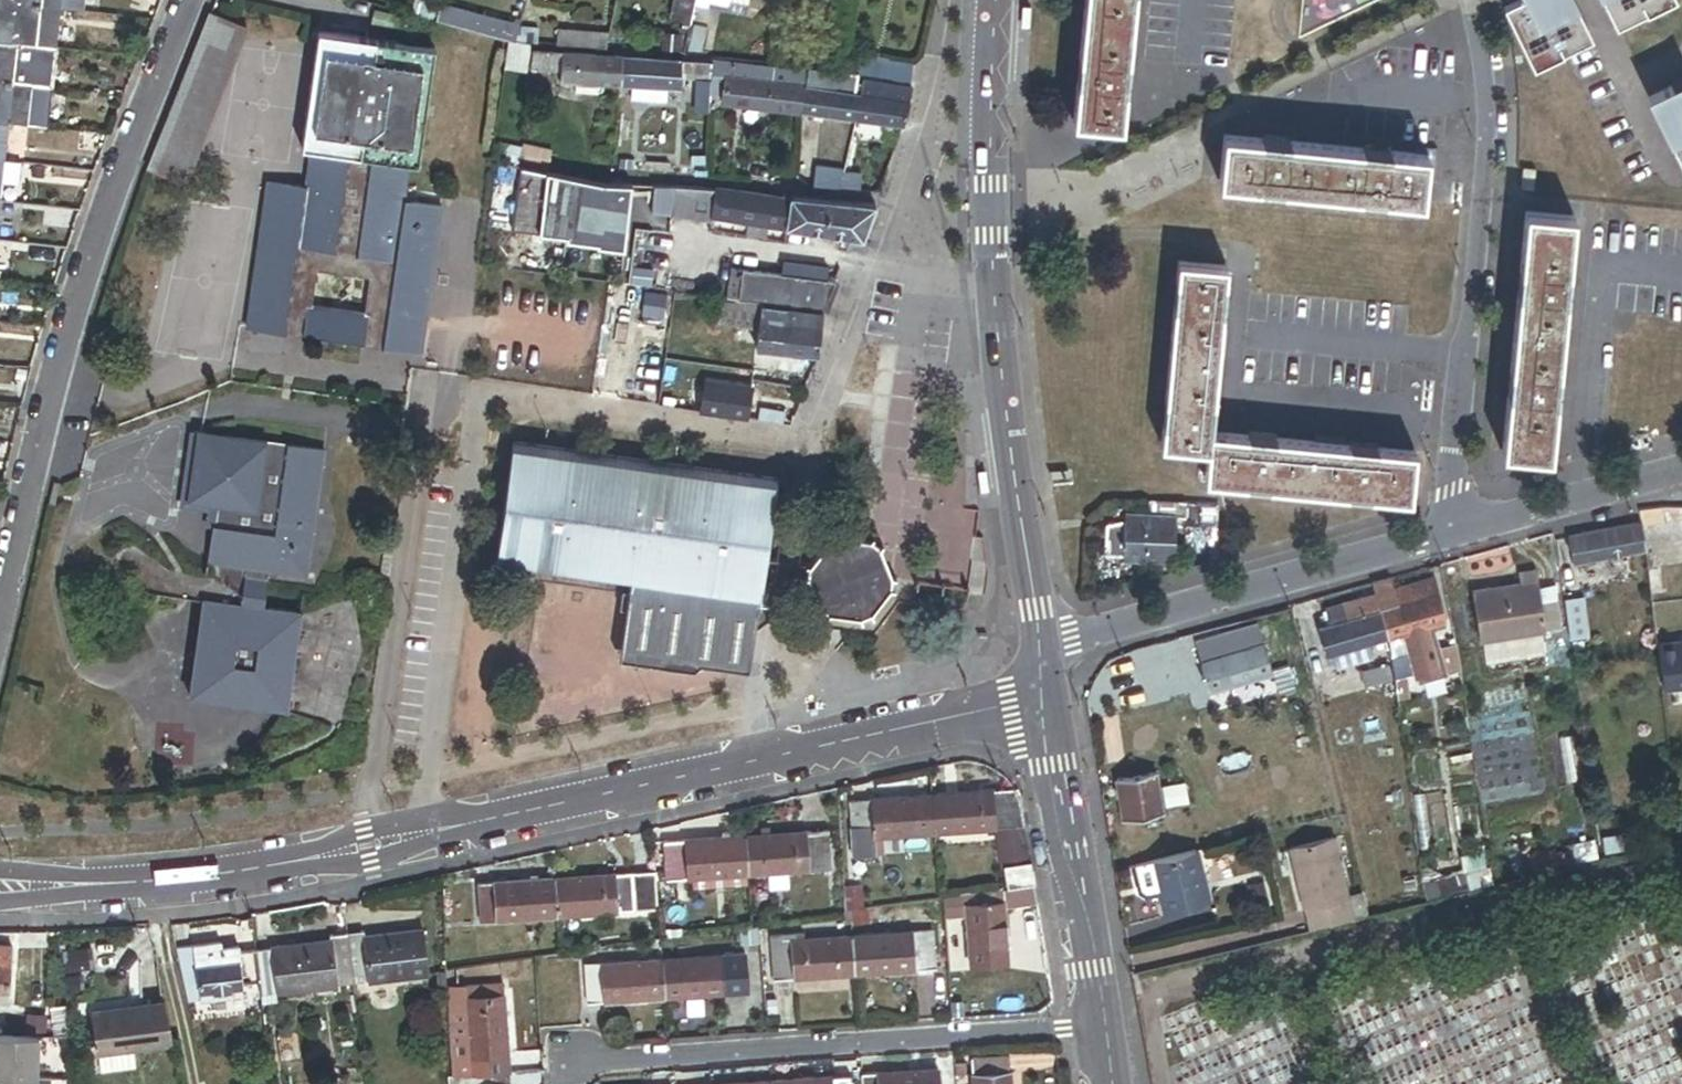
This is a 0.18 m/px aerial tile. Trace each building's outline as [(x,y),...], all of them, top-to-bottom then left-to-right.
[(15,6),(60,10),(61,0),(15,0),(15,6)] [(60,10),(80,13),(81,0),(61,0),(60,10)] [(412,15),(435,20),(439,5),(422,0),(415,0),(412,15)] [(729,0),(696,0),(694,6),(707,9),(709,3),(727,7),(729,2),(729,0)] [(1061,121),(1074,122),(1085,0),(1072,0),(1061,121)] [(1133,0),(1085,0),(1074,122),(1121,127),(1133,0)] [(1506,8),(1534,65),(1589,38),(1571,0),(1522,0),(1506,8)] [(1615,24),(1664,0),(1604,0),(1615,24)] [(15,6),(0,4),(0,44),(10,45),(15,6)] [(56,50),(60,10),(15,6),(10,45),(56,50)] [(250,29),(211,14),(149,171),(187,186),(250,29)] [(469,15),(464,30),(508,43),(513,27),(469,15)] [(556,32),(555,46),(604,51),(607,36),(556,32)] [(310,152),(407,166),(416,167),(433,51),(318,34),(301,151),(310,152)] [(508,43),(504,69),(527,73),(531,46),(508,43)] [(10,45),(0,44),(0,84),(31,87),(51,89),(56,50),(10,45)] [(560,74),(561,54),(532,52),(530,72),(560,74)] [(619,88),(621,58),(561,54),(560,74),(560,84),(586,86),(597,86),(619,88)] [(681,62),(621,58),(619,88),(631,89),(666,91),(679,92),(680,80),(681,62)] [(911,84),(913,65),(882,61),(881,65),(878,79),(911,84)] [(710,65),(681,62),(680,80),(697,81),(709,82),(710,65)] [(772,70),(714,62),(712,76),(724,78),(771,84),(772,70)] [(916,82),(920,62),(913,65),(911,84),(916,84),(916,82)] [(878,79),(881,65),(864,64),(861,77),(864,77),(878,79)] [(836,92),(838,74),(807,70),(806,75),(804,88),(836,92)] [(804,88),(806,75),(787,72),(786,86),(804,88)] [(855,95),(857,77),(843,75),(841,93),(855,95)] [(724,78),(712,76),(710,89),(723,91),(724,78)] [(913,90),(916,84),(911,84),(878,79),(864,77),(862,83),(913,90)] [(786,86),(771,84),(724,78),(723,91),(721,106),(800,116),(804,88),(786,86)] [(707,98),(709,82),(697,81),(696,97),(707,98)] [(909,101),(913,90),(862,83),(860,95),(854,123),(904,129),(911,102),(909,101)] [(31,87),(0,84),(0,124),(7,125),(27,127),(31,87)] [(597,94),(597,86),(586,86),(586,93),(597,94)] [(51,89),(31,87),(27,127),(47,129),(51,89)] [(1679,104),(1669,87),(1649,96),(1681,163),(1681,103),(1679,104)] [(841,93),(836,92),(804,88),(800,116),(854,123),(860,95),(855,95),(841,93)] [(666,91),(631,89),(631,99),(665,101),(666,91)] [(706,115),(707,98),(696,97),(694,114),(706,115)] [(1425,204),(1430,157),(1219,137),(1215,184),(1425,204)] [(518,164),(547,170),(550,155),(522,149),(509,146),(499,143),(495,159),(518,164)] [(381,343),(381,349),(419,354),(440,210),(402,205),(407,166),(310,152),(304,190),(267,185),(246,330),(286,335),(287,329),(305,332),(304,338),(363,347),(364,340),(381,343)] [(19,165),(3,163),(1,185),(16,187),(19,165)] [(702,169),(691,168),(691,177),(701,178),(702,169)] [(623,253),(631,186),(611,185),(598,184),(518,169),(510,227),(562,234),(561,240),(597,245),(596,249),(623,253)] [(1535,170),(1522,169),(1523,190),(1533,190),(1535,170)] [(836,192),(840,177),(816,175),(814,189),(836,192)] [(855,178),(840,177),(836,192),(854,194),(855,178)] [(682,219),(686,189),(675,188),(672,218),(682,219)] [(789,201),(686,189),(682,219),(682,221),(710,224),(711,220),(750,225),(766,228),(863,243),(875,207),(789,197),(789,201)] [(16,223),(17,207),(0,205),(0,221),(16,223)] [(1572,218),(1526,213),(1503,453),(1549,457),(1572,218)] [(764,239),(766,228),(750,225),(748,237),(764,239)] [(1226,267),(1179,263),(1162,446),(1208,451),(1205,481),(1410,500),(1414,453),(1210,434),(1226,267)] [(826,312),(835,284),(731,271),(727,300),(761,305),(824,313),(826,312)] [(688,279),(686,295),(715,298),(717,282),(688,279)] [(757,331),(761,308),(718,302),(716,325),(757,331)] [(818,347),(823,317),(761,308),(757,331),(754,350),(814,358),(818,347)] [(706,382),(701,413),(746,420),(751,389),(748,388),(749,383),(741,381),(740,387),(706,382)] [(321,454),(198,436),(189,503),(217,507),(209,565),(246,570),(241,607),(204,601),(191,697),(286,711),(299,615),(261,609),(266,573),(304,578),(321,454)] [(749,671),(777,480),(512,442),(495,566),(629,582),(619,660),(693,670),(701,664),(749,671)] [(55,507),(59,486),(54,485),(49,506),(55,507)] [(1184,519),(1184,505),(1150,503),(1149,517),(1125,516),(1124,530),(1108,529),(1106,554),(1123,555),(1122,560),(1172,563),(1175,518),(1184,519)] [(1670,508),(1664,508),(1639,510),(1640,524),(1645,552),(1681,545),(1681,509),(1670,508)] [(1573,565),(1645,552),(1640,524),(1568,537),(1573,565)] [(804,579),(808,580),(819,608),(816,611),(818,612),(821,609),(828,615),(826,618),(827,619),(830,616),(860,619),(862,624),(863,623),(862,619),(871,616),(872,619),(874,618),(872,614),(890,591),(894,592),(895,590),(891,590),(893,580),(896,580),(896,578),(892,578),(882,549),(884,546),(882,545),(880,548),(872,542),(874,539),(872,538),(870,542),(840,537),(838,534),(837,534),(838,537),(829,542),(828,538),(826,538),(828,543),(810,566),(806,565),(805,567),(809,568),(807,578),(804,577),(804,579)] [(1520,585),(1472,592),(1480,641),(1545,631),(1536,572),(1518,575),(1520,585)] [(1375,596),(1386,639),(1405,634),(1434,626),(1445,623),(1433,580),(1375,596)] [(1370,643),(1386,639),(1375,596),(1325,610),(1329,626),(1318,629),(1325,655),(1332,654),(1370,643)] [(1564,602),(1569,640),(1587,638),(1582,599),(1564,602)] [(1405,634),(1417,680),(1419,685),(1448,677),(1434,626),(1405,634)] [(1217,635),(1216,630),(1193,636),(1200,663),(1234,653),(1228,632),(1217,635)] [(1417,680),(1405,634),(1386,639),(1390,664),(1393,680),(1413,676),(1415,680),(1417,680)] [(1665,693),(1681,691),(1681,641),(1659,644),(1665,693)] [(1332,654),(1335,666),(1373,656),(1370,643),(1332,654)] [(1264,645),(1234,653),(1200,663),(1208,691),(1272,673),(1264,645)] [(1360,672),(1363,687),(1393,680),(1390,664),(1360,672)] [(1156,774),(1116,781),(1123,822),(1162,815),(1156,774)] [(1207,786),(1205,774),(1192,776),(1194,789),(1207,786)] [(1013,791),(932,797),(935,834),(1023,828),(1020,813),(1020,809),(1019,807),(1019,805),(1018,803),(1018,801),(1017,799),(1016,797),(1015,795),(1014,793),(1013,791)] [(935,834),(932,797),(849,803),(853,850),(874,849),(873,838),(935,834)] [(994,832),(999,870),(1006,869),(1029,866),(1023,829),(994,832)] [(829,831),(746,837),(748,875),(831,869),(829,831)] [(748,875),(746,837),(663,843),(666,881),(748,875)] [(1288,848),(1302,910),(1304,910),(1350,899),(1349,896),(1335,838),(1288,848)] [(1221,909),(1207,849),(1139,866),(1146,895),(1152,899),(1174,894),(1180,919),(1221,909)] [(1009,889),(1032,885),(1029,866),(1006,869),(1009,889)] [(1489,868),(1422,884),(1426,901),(1493,884),(1489,868)] [(658,911),(655,872),(553,879),(556,918),(658,911)] [(1402,878),(1404,891),(1417,889),(1415,876),(1402,878)] [(747,877),(692,881),(693,890),(748,886),(747,877)] [(479,923),(556,918),(553,879),(476,884),(479,923)] [(1003,910),(1036,906),(1032,885),(1009,889),(1002,890),(1003,904),(1003,910)] [(942,899),(943,910),(966,907),(1003,904),(1002,890),(942,899)] [(1368,917),(1363,892),(1349,896),(1350,899),(1354,920),(1368,917)] [(1304,910),(1308,931),(1354,920),(1350,899),(1304,910)] [(1007,964),(1003,910),(1003,904),(966,907),(970,966),(1007,964)] [(932,932),(851,937),(854,975),(934,970),(932,932)] [(361,934),(345,935),(350,979),(351,985),(426,977),(421,933),(361,939),(361,934)] [(350,979),(345,935),(329,937),(330,943),(255,951),(260,996),(336,987),(335,981),(350,979)] [(854,975),(851,937),(790,942),(790,935),(771,937),(774,981),(854,975)] [(98,961),(97,944),(70,945),(71,963),(98,961)] [(220,945),(176,950),(188,1004),(229,999),(229,993),(242,991),(237,947),(221,949),(220,945)] [(762,989),(760,953),(743,955),(745,991),(762,989)] [(0,954),(0,967),(8,967),(9,955),(0,954)] [(745,991),(743,955),(662,960),(664,999),(745,994),(745,991)] [(664,999),(662,960),(584,966),(587,1005),(664,999)] [(89,981),(88,965),(67,966),(68,983),(89,981)] [(445,988),(464,986),(457,969),(444,971),(445,988)] [(444,971),(435,972),(436,990),(445,988),(444,971)] [(501,998),(502,994),(502,984),(464,986),(464,989),(464,1001),(501,998)] [(447,990),(455,1078),(457,1078),(471,1077),(464,1001),(464,989),(447,990)] [(501,998),(464,1001),(471,1077),(507,1074),(501,998)] [(163,1005),(93,1014),(98,1056),(133,1051),(169,1046),(163,1005)] [(37,1042),(0,1041),(0,1083),(35,1083),(37,1042)] [(133,1051),(98,1056),(101,1072),(135,1067),(133,1051)] [(972,1083),(1009,1083),(1007,1056),(971,1059),(972,1083)] [(862,1083),(940,1083),(939,1071),(861,1076),(862,1083)] [(457,1078),(457,1083),(508,1083),(507,1074),(471,1077),(457,1078)]
